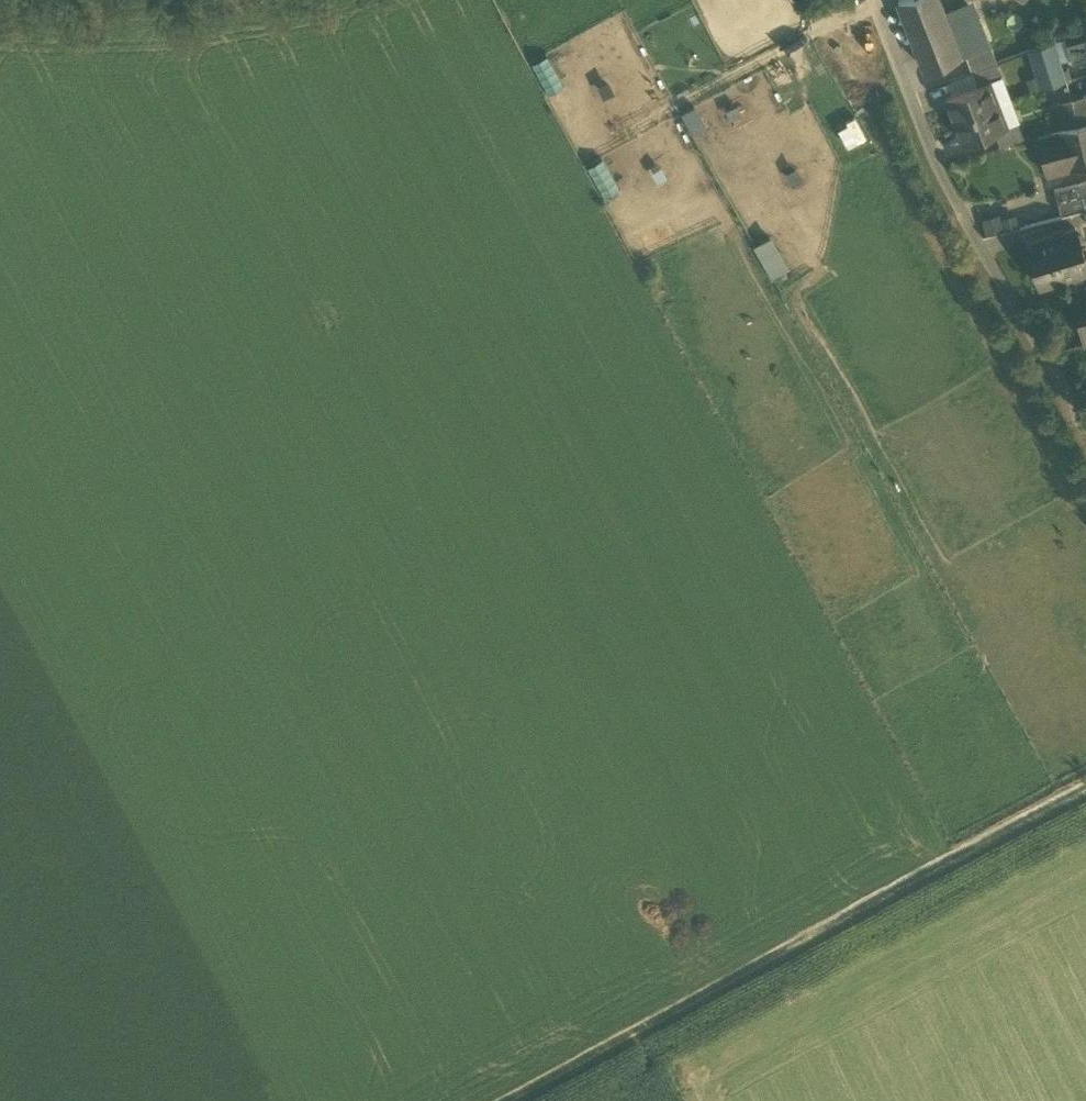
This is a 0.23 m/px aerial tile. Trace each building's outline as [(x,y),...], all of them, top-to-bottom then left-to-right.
[(938,0),(898,0),(925,69),(960,56),(943,12),(938,0)] [(972,0),(943,12),(960,56),(990,44),(972,0)] [(1053,41),(1029,50),(1041,87),(1065,80),(1053,41)] [(1070,46),(1075,61),(1085,58),(1085,41),(1070,46)] [(995,63),(972,71),(977,85),(1001,76),(995,63)] [(1001,76),(977,85),(945,97),(954,119),(1009,99),(1001,76)] [(1057,104),(1063,129),(1077,125),(1085,123),(1085,97),(1057,104)] [(1009,99),(954,119),(963,142),(994,130),(1018,121),(1009,99)] [(1018,121),(994,130),(1000,146),(1024,137),(1018,121)] [(1036,136),(1042,159),(1048,157),(1049,158),(1053,157),(1053,155),(1063,152),(1067,171),(1085,165),(1085,123),(1077,125),(1063,129),(1036,136)] [(1079,184),(1055,189),(1061,215),(1085,209),(1079,184)] [(988,216),(991,231),(1019,226),(1016,211),(988,216)] [(1026,243),(1040,286),(1085,272),(1085,263),(1075,228),(1026,243)] [(770,277),(789,267),(771,235),(752,245),(770,277)] [(1077,318),(1084,342),(1085,341),(1085,315),(1077,318)]
